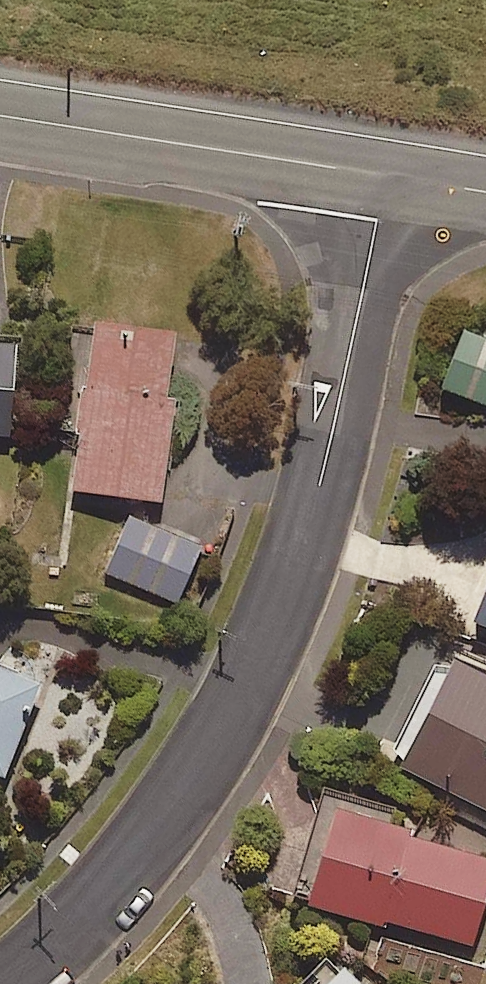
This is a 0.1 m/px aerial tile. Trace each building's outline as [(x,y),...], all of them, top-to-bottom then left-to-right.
[(166,331),(84,323),(77,385),(71,385),(66,432),(72,432),(66,492),(155,501),(167,396),(159,394),(166,331)] [(431,387),(485,408),(485,341),(454,328),(431,387)] [(122,515),(98,573),(175,604),(198,547),(122,515)] [(463,621),(485,630),(485,557),(463,621)] [(442,659),(389,767),(485,813),(485,680),(442,659)] [(0,669),(0,774),(33,681),(0,669)] [(322,806),(296,906),(383,929),(384,922),(466,943),(485,866),(485,859),(400,836),(402,827),(322,806)] [(314,983),(353,983),(332,964),(314,983)]
